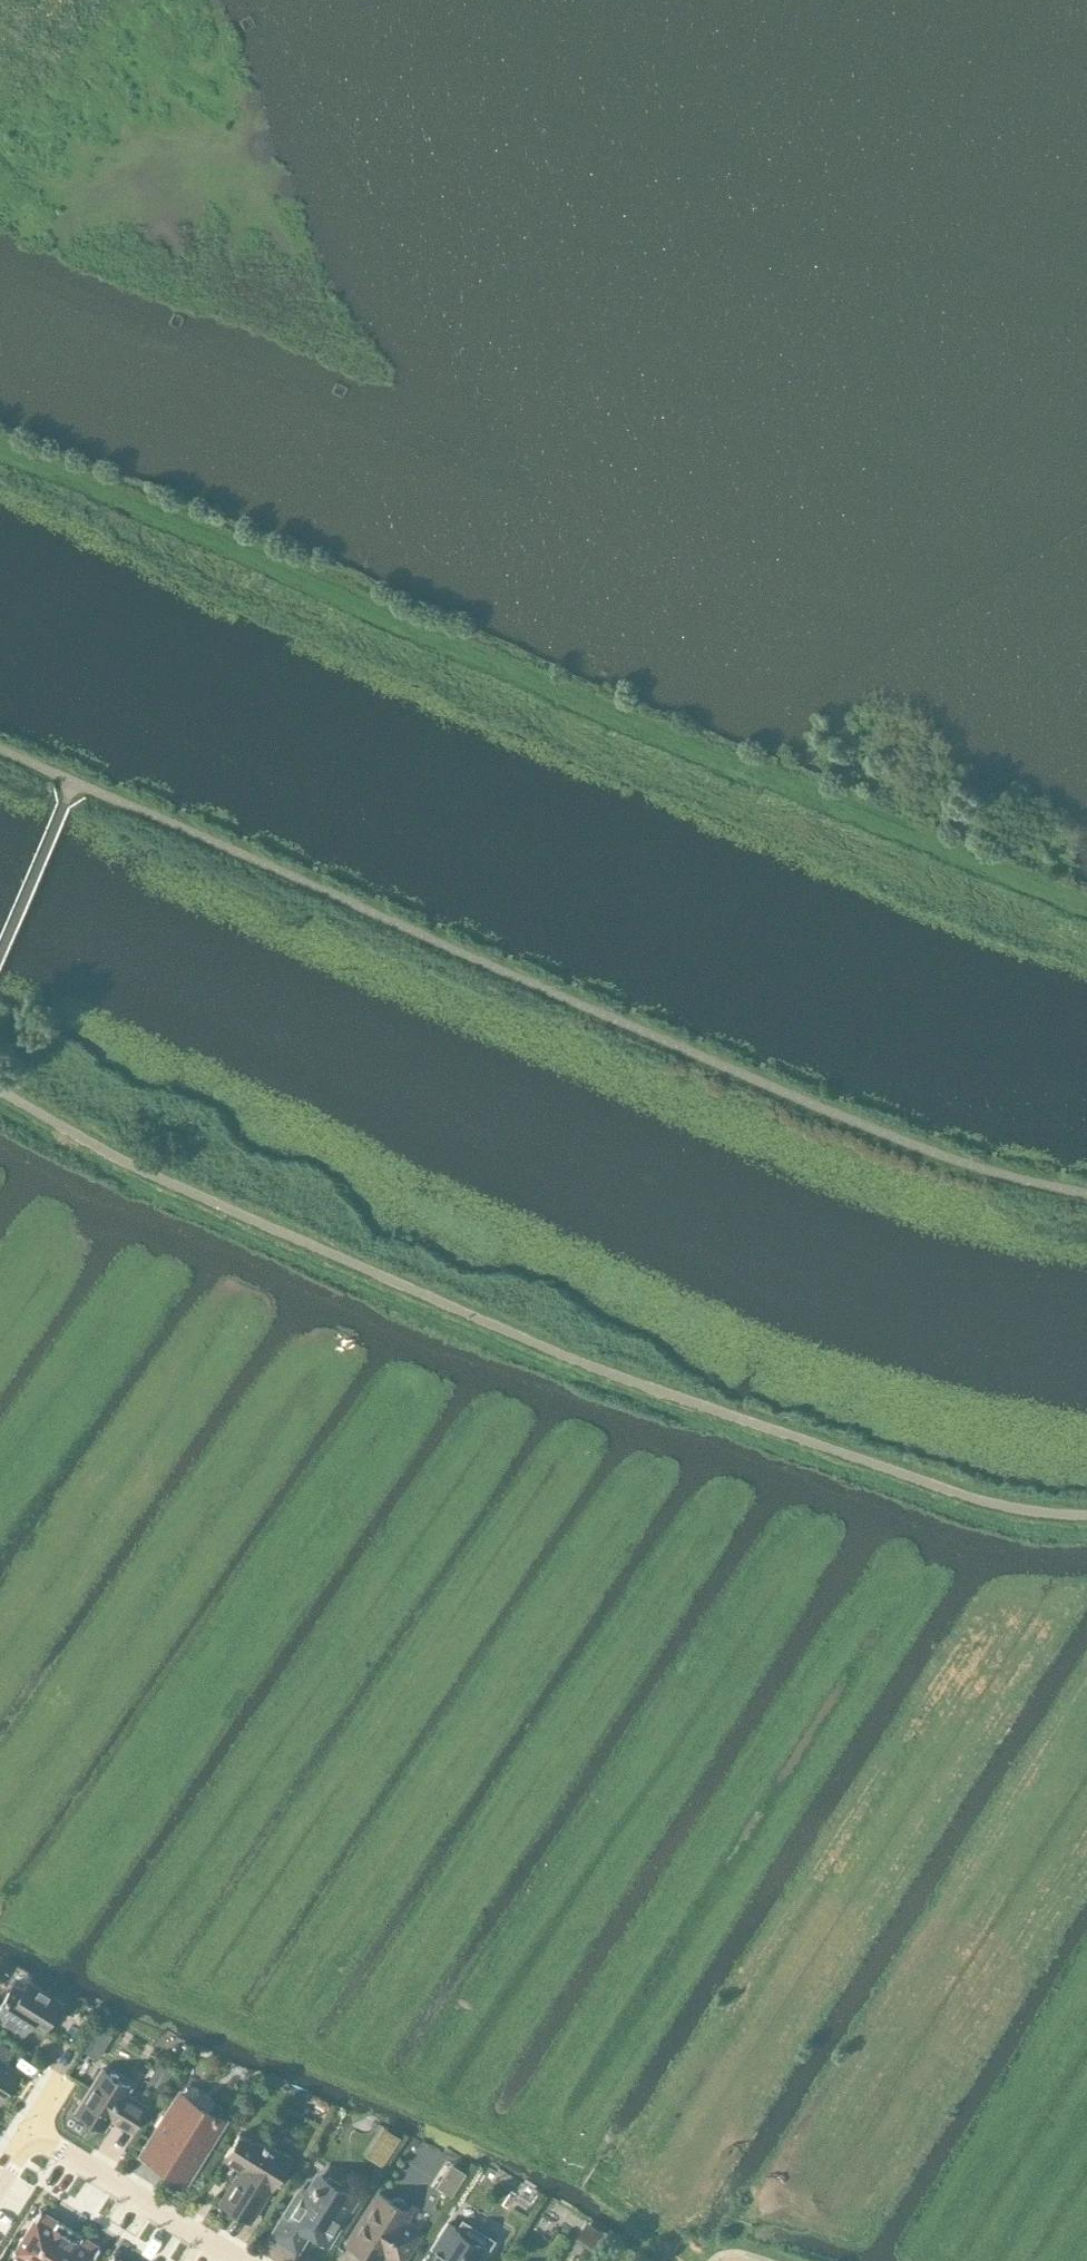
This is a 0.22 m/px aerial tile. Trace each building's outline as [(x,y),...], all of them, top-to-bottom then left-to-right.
[(0,2001),(0,2019),(23,2034),(29,2024),(42,2032),(62,1999),(27,1978),(22,1985),(13,1980),(0,2001)] [(94,2052),(108,2027),(95,2019),(80,2044),(94,2052)] [(172,2053),(181,2059),(190,2046),(181,2040),(172,2053)] [(18,2070),(0,2059),(0,2098),(18,2070)] [(131,2130),(147,2105),(126,2092),(130,2085),(102,2068),(76,2110),(104,2128),(110,2117),(131,2130)] [(164,2164),(162,2167),(183,2179),(200,2153),(203,2154),(226,2117),(210,2108),(215,2100),(200,2090),(195,2098),(179,2088),(156,2126),(159,2128),(144,2151),(164,2164)] [(251,2219),(291,2155),(267,2145),(268,2143),(264,2141),(263,2143),(239,2133),(224,2156),(241,2167),(220,2200),(251,2219)] [(465,2172),(451,2162),(436,2184),(451,2193),(465,2172)] [(304,2185),(285,2216),(326,2241),(356,2194),(316,2169),(306,2185),(304,2185)] [(405,2209),(406,2207),(406,2206),(406,2204),(406,2203),(405,2201),(404,2200),(403,2199),(402,2198),(401,2197),(399,2197),(398,2197),(396,2197),(394,2197),(392,2198),(391,2199),(390,2200),(379,2192),(347,2243),(376,2260),(378,2260),(384,2251),(400,2260),(402,2260),(420,2232),(403,2221),(409,2211),(405,2209)] [(23,2260),(49,2260),(70,2227),(56,2218),(54,2222),(37,2212),(11,2253),(23,2260)] [(447,2221),(432,2247),(435,2249),(428,2260),(425,2258),(423,2260),(486,2260),(479,2256),(486,2245),(447,2221)] [(49,2260),(90,2260),(97,2250),(80,2239),(82,2235),(70,2227),(49,2260)]
